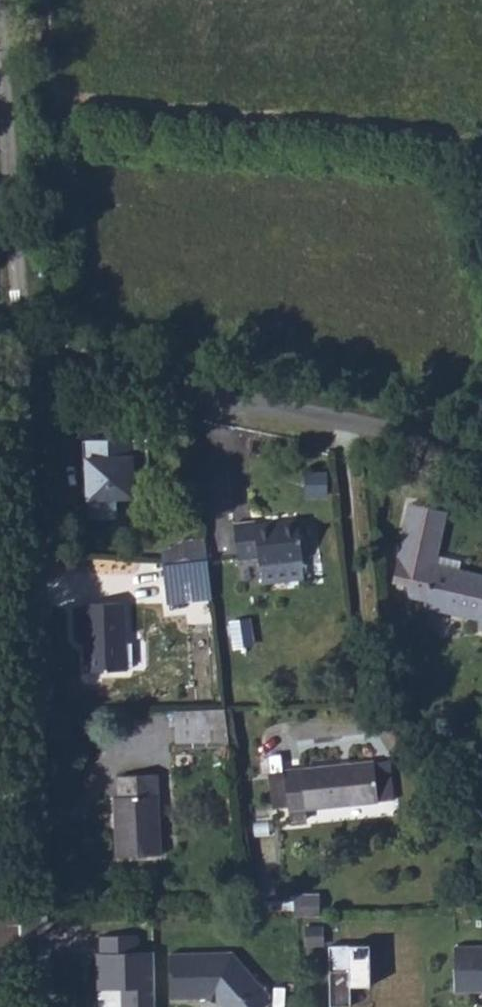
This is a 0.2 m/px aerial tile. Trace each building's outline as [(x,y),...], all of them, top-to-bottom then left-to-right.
[(103,495),(97,496),(103,526),(131,521),(127,502),(144,499),(137,467),(154,464),(148,438),(108,446),(115,478),(100,481),(103,495)] [(108,446),(84,451),(93,497),(97,496),(103,495),(100,481),(115,478),(108,446)] [(421,614),(473,625),(472,634),(481,636),(481,580),(431,569),(443,516),(407,508),(389,586),(402,588),(405,601),(423,605),(421,614)] [(298,523),(233,531),(237,565),(263,562),(265,586),(303,581),(301,564),(303,564),(298,523)] [(168,604),(215,600),(208,537),(181,540),(183,561),(164,563),(168,604)] [(125,608),(86,610),(89,677),(128,675),(125,608)] [(236,746),(232,711),(178,713),(180,748),(236,746)] [(394,766),(378,767),(382,805),(398,803),(394,766)] [(382,805),(378,767),(290,776),(295,828),(312,826),(311,812),(382,805)] [(123,859),(170,856),(165,776),(125,779),(127,799),(119,799),(123,859)] [(316,894),(291,895),(292,915),(317,914),(316,894)] [(102,938),(102,952),(98,954),(99,987),(127,987),(128,1006),(153,1006),(152,956),(137,957),(137,937),(102,938)] [(363,943),(322,944),(324,1004),(345,1003),(344,983),(364,982),(363,943)] [(455,949),(455,992),(481,993),(481,948),(455,949)] [(170,952),(170,999),(212,999),(220,1006),(256,1006),(272,993),(233,951),(170,952)]
